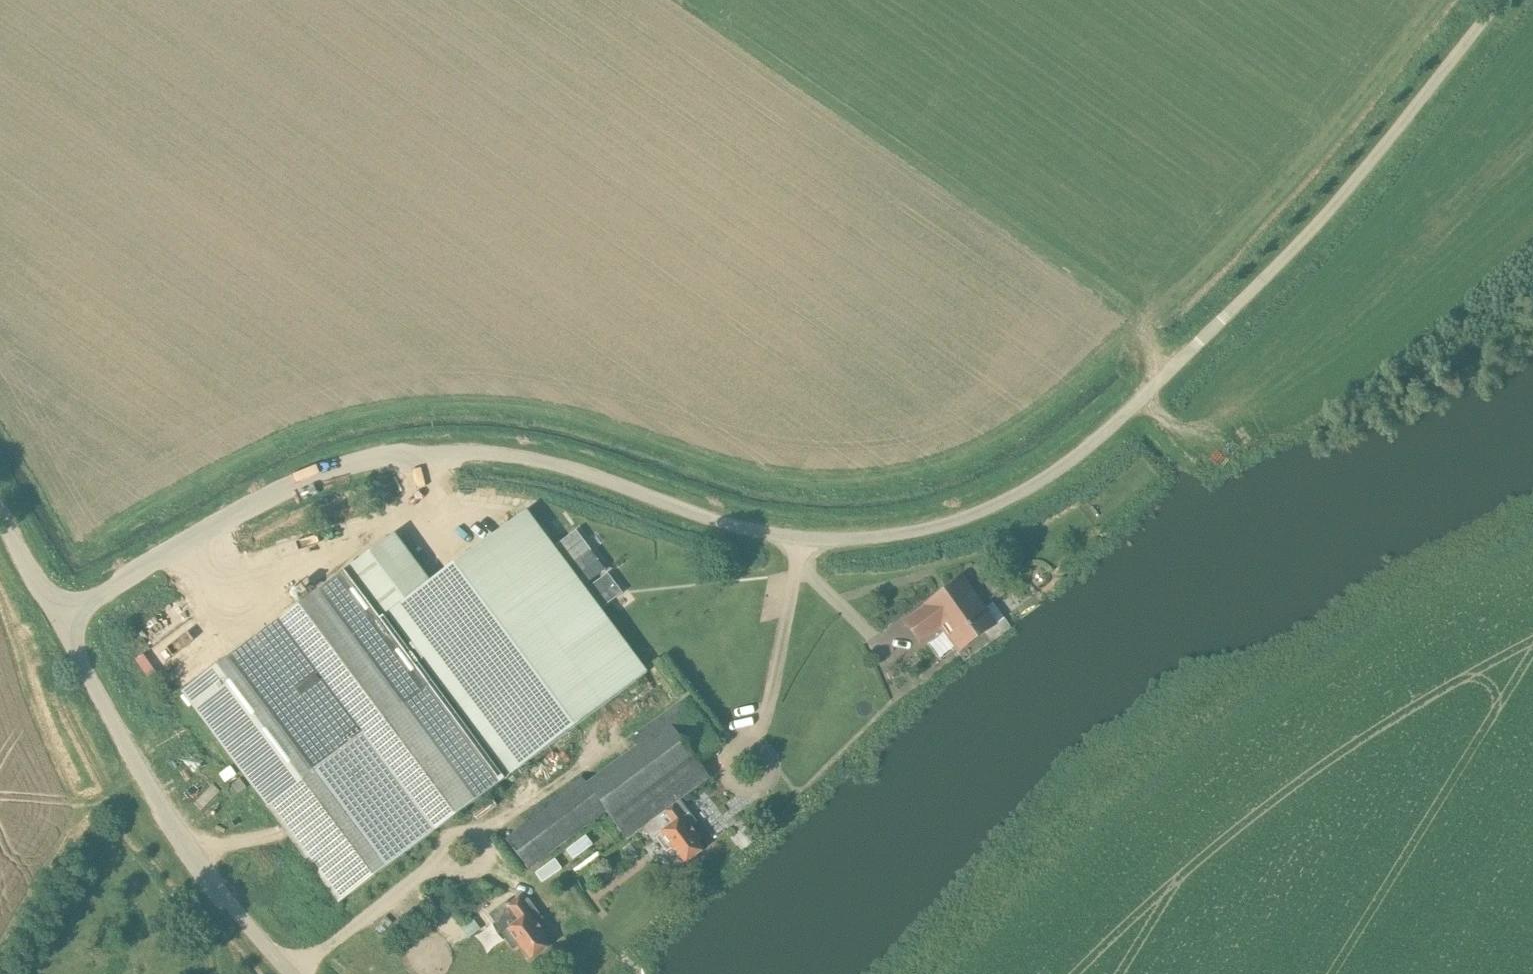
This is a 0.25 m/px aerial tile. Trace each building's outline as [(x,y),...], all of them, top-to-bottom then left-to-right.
[(182,692),(267,806),(339,902),(502,781),(380,620),(387,615),(508,777),(648,672),(526,511),(431,582),(394,533),(344,571),(182,692)] [(605,570),(576,531),(557,545),(586,584),(605,570)] [(622,593),(608,573),(588,588),(603,607),(622,593)] [(995,625),(962,579),(926,604),(927,605),(905,621),(920,642),(942,626),(959,650),(995,625)] [(689,698),(632,740),(637,747),(587,784),(582,776),(528,817),(531,821),(506,840),(528,869),(606,811),(627,839),(643,826),(654,840),(657,838),(667,852),(673,847),(684,863),(703,849),(698,843),(701,840),(692,827),(697,823),(679,799),(709,777),(699,763),(724,744),(689,698)] [(528,770),(539,786),(566,766),(555,751),(528,770)] [(232,786),(238,794),(246,788),(240,779),(232,786)] [(508,902),(490,915),(503,933),(514,948),(519,944),(530,959),(549,945),(545,939),(548,937),(538,923),(543,919),(528,899),(523,903),(520,898),(510,905),(508,902)] [(474,919),(461,929),(468,938),(480,929),(474,919)]
